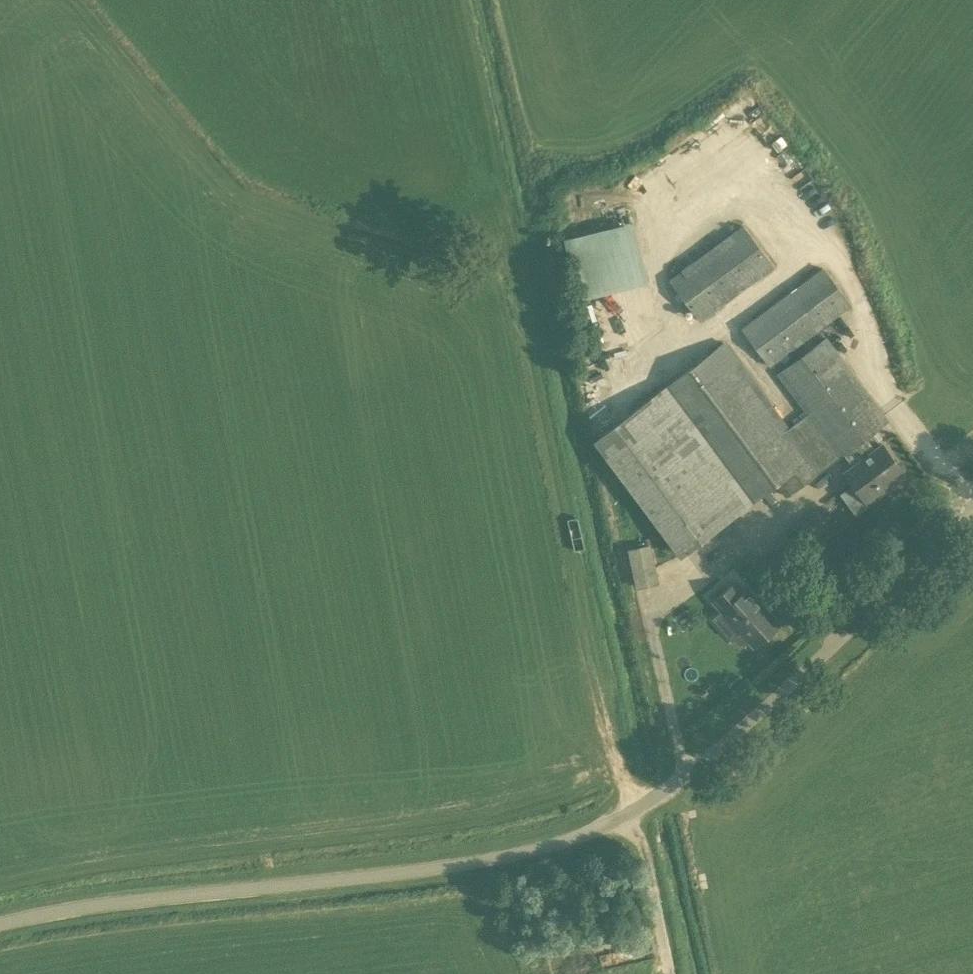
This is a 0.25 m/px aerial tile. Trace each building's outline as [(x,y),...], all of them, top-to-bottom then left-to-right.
[(646,280),(631,219),(565,235),(580,296),(646,280)] [(749,223),(745,227),(743,224),(668,279),(699,322),(774,267),(771,263),(776,259),(749,223)] [(729,312),(769,367),(852,306),(811,251),(729,312)] [(785,497),(821,470),(838,458),(843,454),(852,466),(843,472),(867,503),(896,481),(894,478),(903,471),(882,443),(874,449),(866,437),(889,419),(826,336),(776,373),(806,414),(789,427),(724,340),(598,436),(683,553),(776,484),(785,497)] [(846,516),(839,522),(844,528),(851,523),(846,516)] [(650,542),(628,545),(632,584),(655,582),(650,542)] [(712,600),(733,624),(727,630),(741,644),(747,639),(753,646),(778,624),(746,587),(741,592),(732,583),(712,600)]
